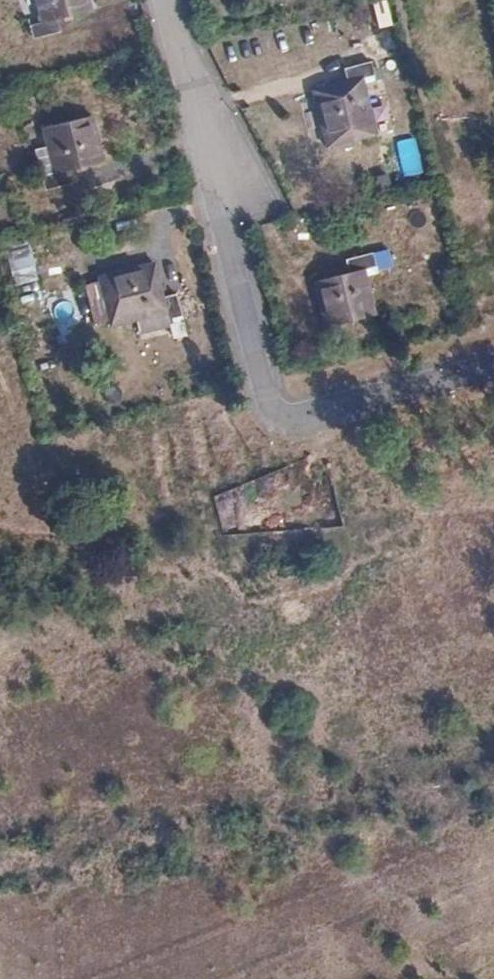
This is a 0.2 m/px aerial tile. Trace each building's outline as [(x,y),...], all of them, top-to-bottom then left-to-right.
[(34,15),(36,24),(18,28),(21,39),(57,31),(55,20),(86,13),(84,6),(83,0),(31,0),(34,15)] [(390,24),(386,0),(371,0),(375,27),(390,24)] [(340,75),(344,88),(313,97),(324,140),(374,127),(362,85),(376,81),(372,66),(340,75)] [(89,118),(37,131),(49,176),(33,180),(37,193),(70,184),(67,172),(101,164),(89,118)] [(340,266),(343,277),(308,286),(319,331),(371,318),(360,274),(374,270),(371,258),(340,266)] [(181,314),(175,289),(172,274),(155,278),(151,261),(91,275),(92,278),(78,281),(85,309),(87,320),(100,317),(99,314),(133,307),(134,311),(162,305),(165,318),(181,314)]
